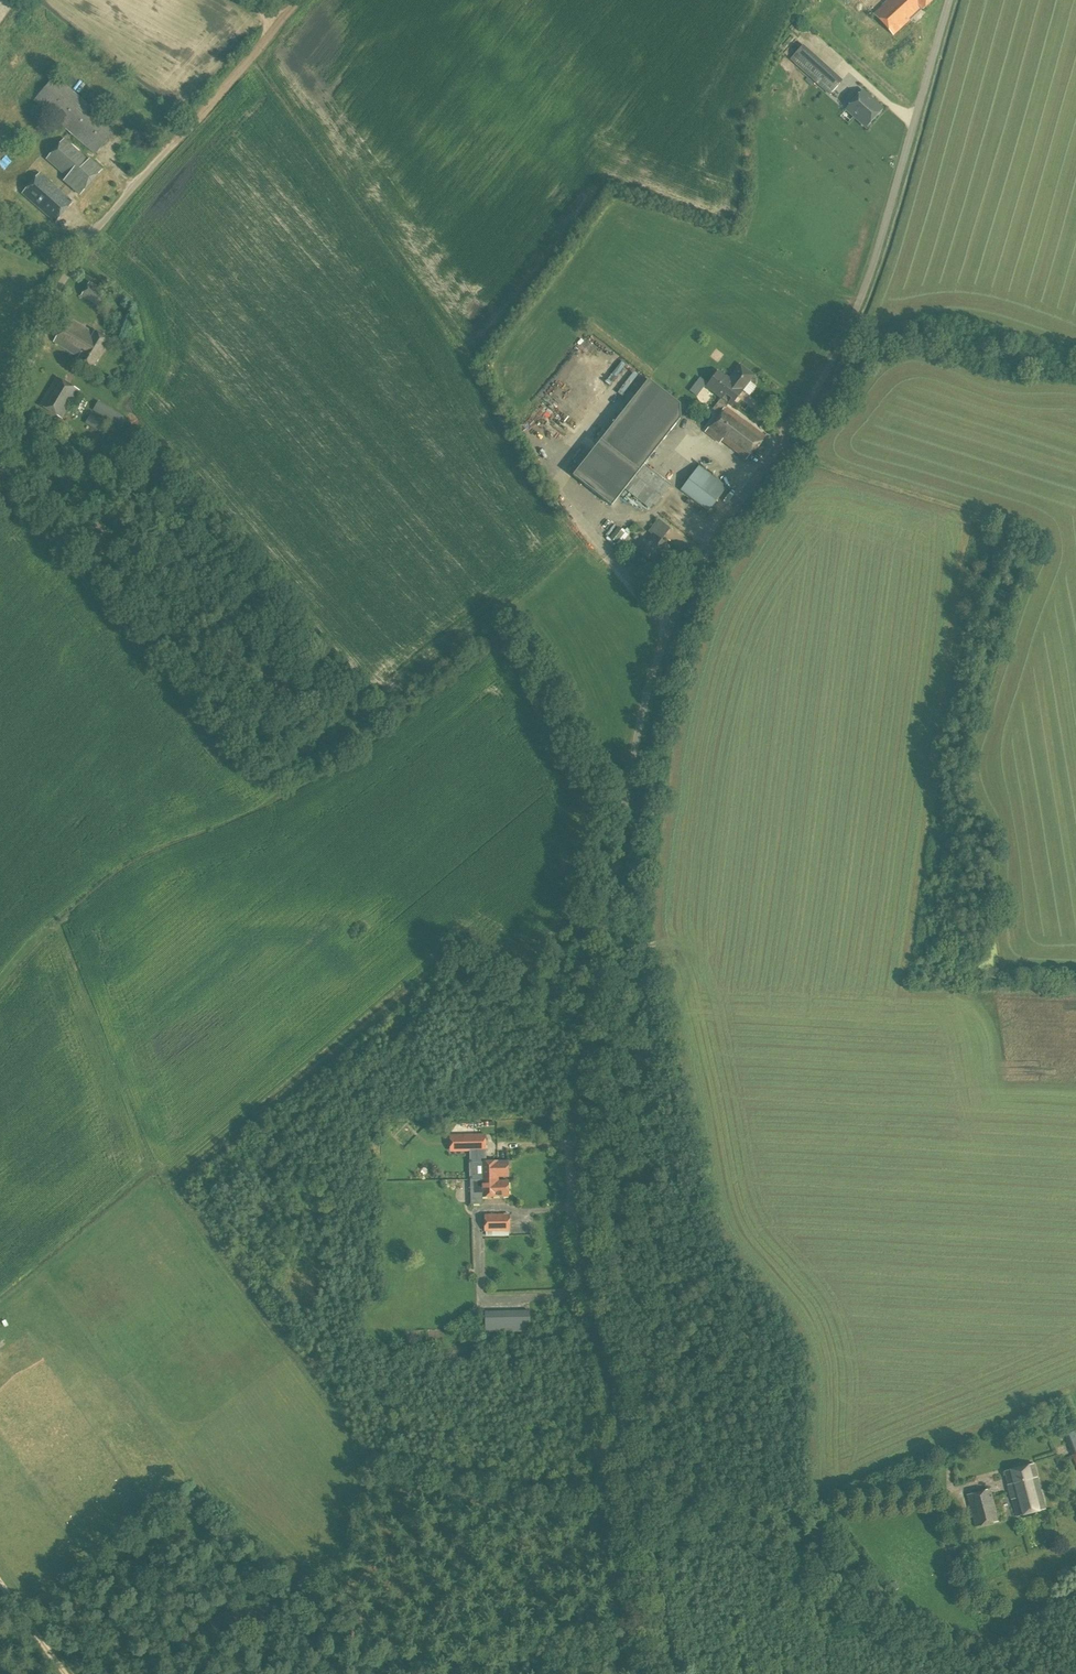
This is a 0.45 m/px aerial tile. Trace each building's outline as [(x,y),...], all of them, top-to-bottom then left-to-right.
[(933,0),(888,0),(874,14),(893,35),(922,8),(923,9),(933,0)] [(829,95),(843,80),(803,43),(790,59),(829,95)] [(95,154),(116,129),(56,76),(34,101),(95,154)] [(883,108),(862,90),(845,110),(865,128),(883,108)] [(88,161),(64,139),(47,159),(68,177),(64,181),(80,195),(102,170),(90,159),(88,161)] [(55,222),(73,202),(40,173),(22,193),(55,222)] [(104,309),(112,296),(90,282),(81,295),(104,309)] [(54,342),(79,357),(77,361),(92,370),(110,340),(96,331),(94,333),(69,317),(54,342)] [(602,354),(612,362),(618,353),(609,346),(602,354)] [(547,370),(554,357),(549,354),(542,367),(547,370)] [(549,367),(554,371),(562,361),(556,357),(549,367)] [(743,389),(754,375),(740,365),(729,380),(718,372),(707,386),(721,398),(713,409),(719,414),(705,432),(719,442),(721,440),(747,460),(766,436),(726,406),(728,403),(731,405),(743,389)] [(537,381),(544,388),(553,378),(545,371),(537,381)] [(62,419),(79,390),(57,377),(39,405),(62,419)] [(702,388),(706,383),(699,378),(695,383),(702,388)] [(651,509),(670,485),(644,464),(680,419),(680,403),(648,379),(573,475),(612,506),(625,488),(651,509)] [(571,399),(568,405),(582,412),(585,407),(571,399)] [(121,427),(126,418),(98,401),(93,410),(121,427)] [(546,405),(523,429),(528,433),(551,410),(546,405)] [(100,432),(106,422),(91,413),(85,423),(100,432)] [(709,511),(722,493),(727,486),(699,465),(680,489),(709,511)] [(648,531),(653,535),(640,552),(655,564),(669,546),(661,540),(670,528),(658,519),(648,531)] [(617,543),(625,532),(618,526),(609,538),(617,543)] [(470,1179),(480,1179),(498,1179),(498,1177),(508,1176),(508,1161),(498,1161),(486,1161),(485,1134),(450,1135),(450,1151),(470,1151),(470,1163),(469,1163),(470,1179)] [(480,1179),(470,1179),(471,1205),(483,1204),(482,1197),(509,1196),(508,1181),(498,1181),(498,1179),(480,1179)] [(485,1231),(510,1230),(509,1214),(484,1214),(485,1231)] [(485,1311),(485,1330),(530,1332),(531,1312),(485,1311)] [(1075,1430),(1064,1435),(1072,1455),(1075,1466),(1075,1432),(1075,1430)] [(1016,1516),(1045,1509),(1037,1477),(1033,1464),(1005,1471),(1008,1484),(1016,1516)] [(975,1527),(998,1521),(990,1489),(965,1496),(975,1527)]
